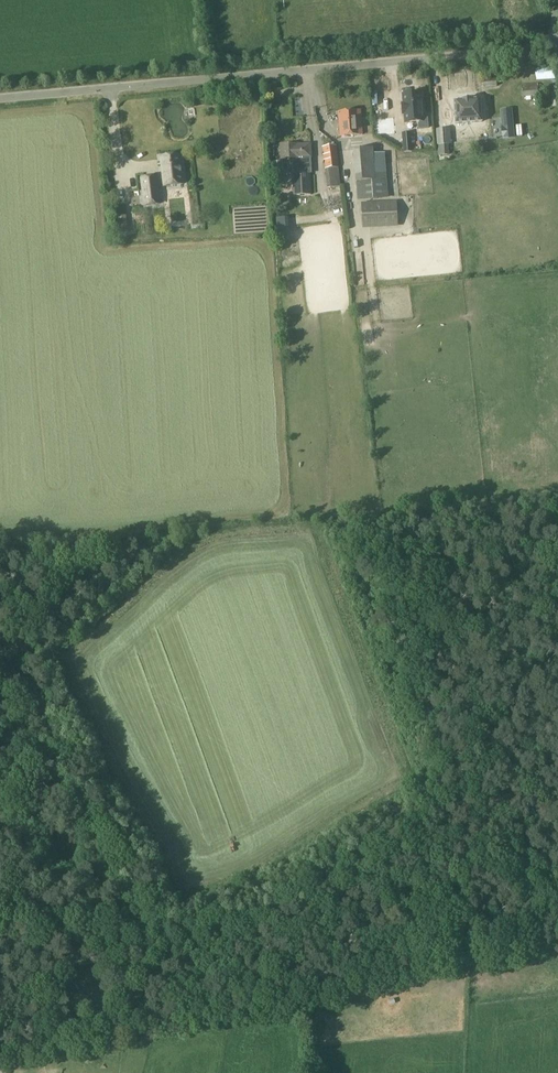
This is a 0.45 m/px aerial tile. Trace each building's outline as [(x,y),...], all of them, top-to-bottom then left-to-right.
[(496,76),(483,77),(484,88),(497,87),(496,76)] [(421,92),(421,79),(403,80),(403,92),(421,92)] [(525,95),(537,95),(536,85),(524,85),(525,95)] [(406,104),(405,104),(405,112),(407,112),(407,119),(421,118),(421,125),(429,124),(428,117),(425,118),(423,97),(405,98),(406,104)] [(477,106),(454,106),(455,124),(464,124),(464,125),(469,125),(470,124),(477,124),(477,106)] [(511,110),(501,111),(504,138),(514,137),(511,110)] [(341,136),(362,135),(360,112),(339,113),(341,136)] [(379,113),(381,129),(394,128),(392,112),(379,113)] [(370,133),(380,132),(380,122),(370,123),(370,133)] [(438,155),(447,154),(446,143),(450,143),(448,129),(436,130),(438,155)] [(404,150),(412,150),(411,133),(403,134),(404,150)] [(298,145),(280,145),(281,160),(295,159),(295,168),(296,168),(296,174),(292,174),(294,196),(311,195),(310,173),(307,173),(307,167),(311,167),(311,158),(311,145),(298,145)] [(328,187),(340,186),(335,145),(323,146),(328,187)] [(370,154),(370,149),(353,151),(357,198),(387,196),(383,153),(370,154)] [(165,187),(183,184),(180,156),(161,158),(165,187)] [(282,162),(273,163),(275,182),(284,182),(282,162)] [(145,206),(160,204),(157,178),(142,179),(145,206)] [(364,227),(398,225),(397,203),(363,204),(364,227)] [(126,216),(115,218),(117,234),(128,233),(126,216)] [(313,293),(313,282),(297,281),(297,293),(313,293)]
